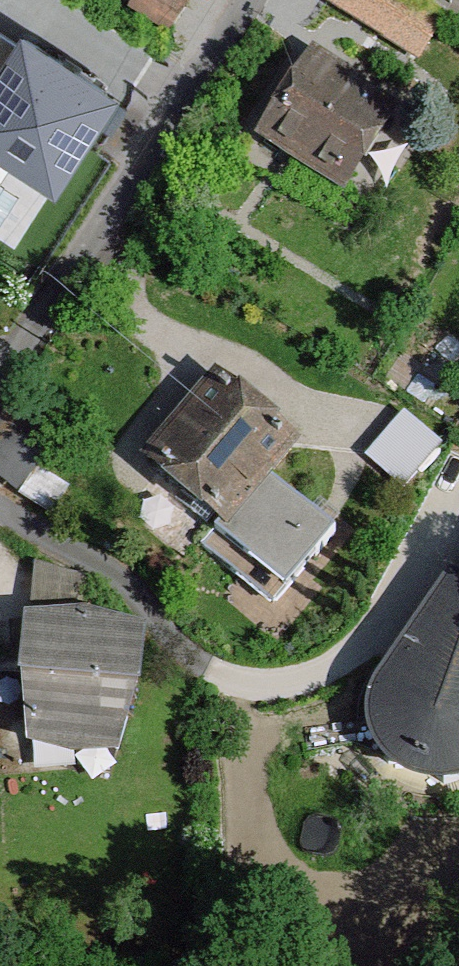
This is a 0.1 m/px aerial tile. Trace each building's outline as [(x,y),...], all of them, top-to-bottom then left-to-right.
[(178,0),(135,0),(132,6),(172,32),(188,6),(178,0)] [(366,15),(374,0),(341,0),(366,15)] [(0,79),(0,148),(57,184),(118,90),(30,33),(0,79)] [(313,66),(269,135),(344,184),(389,114),(313,66)] [(290,445),(217,383),(153,458),(225,519),(265,473),(290,445)] [(376,449),(415,480),(448,437),(409,406),(376,449)] [(336,534),(265,473),(225,519),(202,546),(272,607),(336,534)] [(440,629),(434,644),(426,642),(387,674),(371,704),(373,734),(382,754),(390,765),(405,762),(420,767),(458,659),(458,583),(453,581),(425,623),(440,629)] [(86,619),(29,624),(34,672),(79,671),(129,681),(142,636),(86,619)] [(420,767),(432,772),(445,785),(458,781),(458,659),(420,767)] [(79,671),(34,672),(25,671),(30,738),(74,734),(117,746),(137,682),(129,681),(79,671)]
